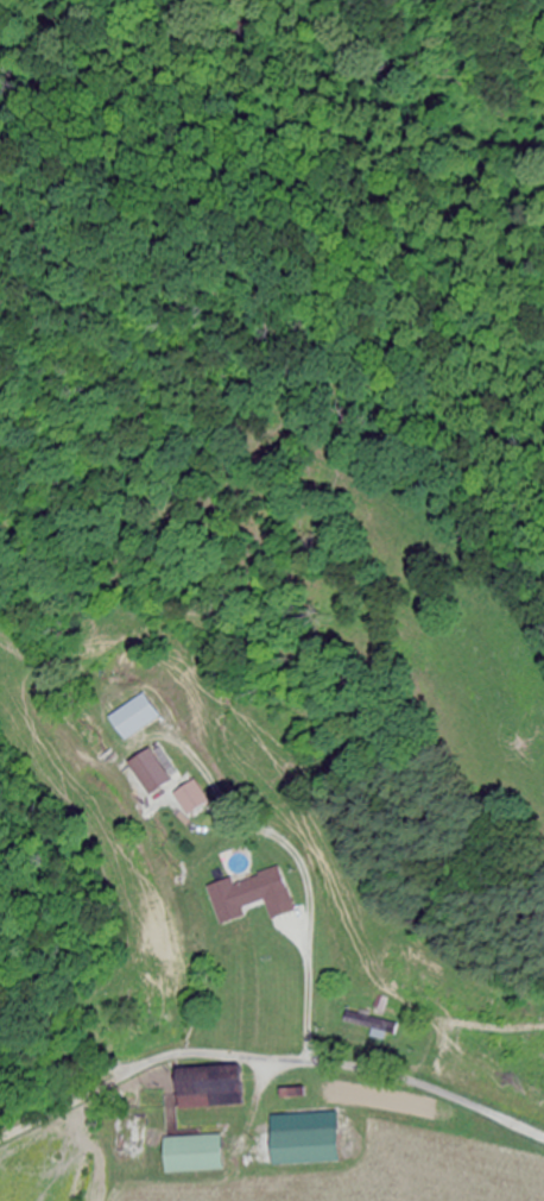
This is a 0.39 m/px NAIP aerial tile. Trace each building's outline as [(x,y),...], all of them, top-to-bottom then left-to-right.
[(159,720),(142,696),(110,720),(127,743),(159,720)] [(153,797),(173,784),(151,749),(131,762),(153,797)] [(210,803),(194,779),(175,792),(191,816),(210,803)] [(293,913),(278,870),(237,884),(235,879),(210,888),(224,929),(248,920),(245,910),(265,903),(272,921),(293,913)] [(346,1025),(394,1038),(397,1027),(349,1014),(346,1025)] [(242,1105),(242,1080),(214,1080),(214,1105),(242,1105)] [(341,1164),(340,1131),(274,1132),(274,1166),(341,1164)] [(167,1175),(225,1171),(223,1136),(165,1140),(167,1175)]
